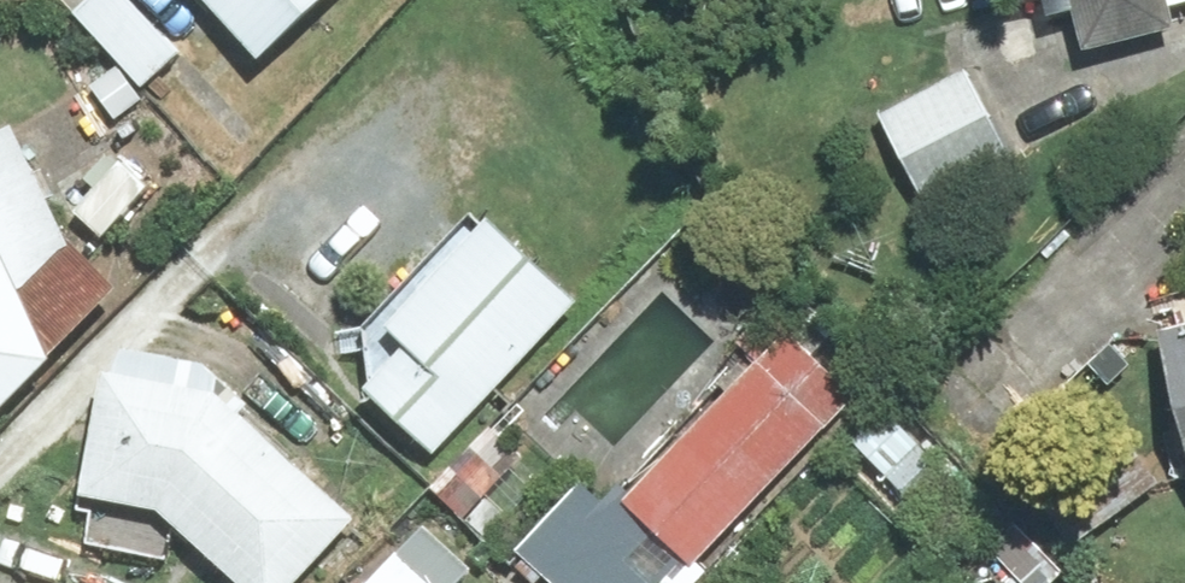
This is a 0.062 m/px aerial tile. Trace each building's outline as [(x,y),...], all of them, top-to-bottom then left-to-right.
[(128,120),(196,60),(144,0),(99,0),(89,9),(129,55),(96,84),(128,120)] [(283,62),(348,0),(223,0),(283,62)] [(1038,26),(1090,14),(1100,57),(1184,37),(1184,0),(1032,0),(1038,26)] [(988,74),(888,112),(927,215),(1027,178),(988,74)] [(0,128),(0,432),(68,368),(41,289),(99,242),(25,117),(0,128)] [(133,148),(81,188),(113,229),(165,189),(133,148)] [(587,298),(500,223),(411,326),(427,339),(387,385),(458,447),(587,298)] [(772,312),(745,341),(758,353),(626,495),(603,473),(531,551),(566,582),(689,582),(863,396),(772,312)] [(1175,321),(1184,368),(1184,319),(1175,321)] [(102,486),(177,510),(249,582),(314,582),(381,517),(228,364),(140,342),(102,486)] [(897,405),(864,439),(914,487),(947,452),(897,405)] [(492,569),(441,517),(373,582),(477,582),(492,569)]
